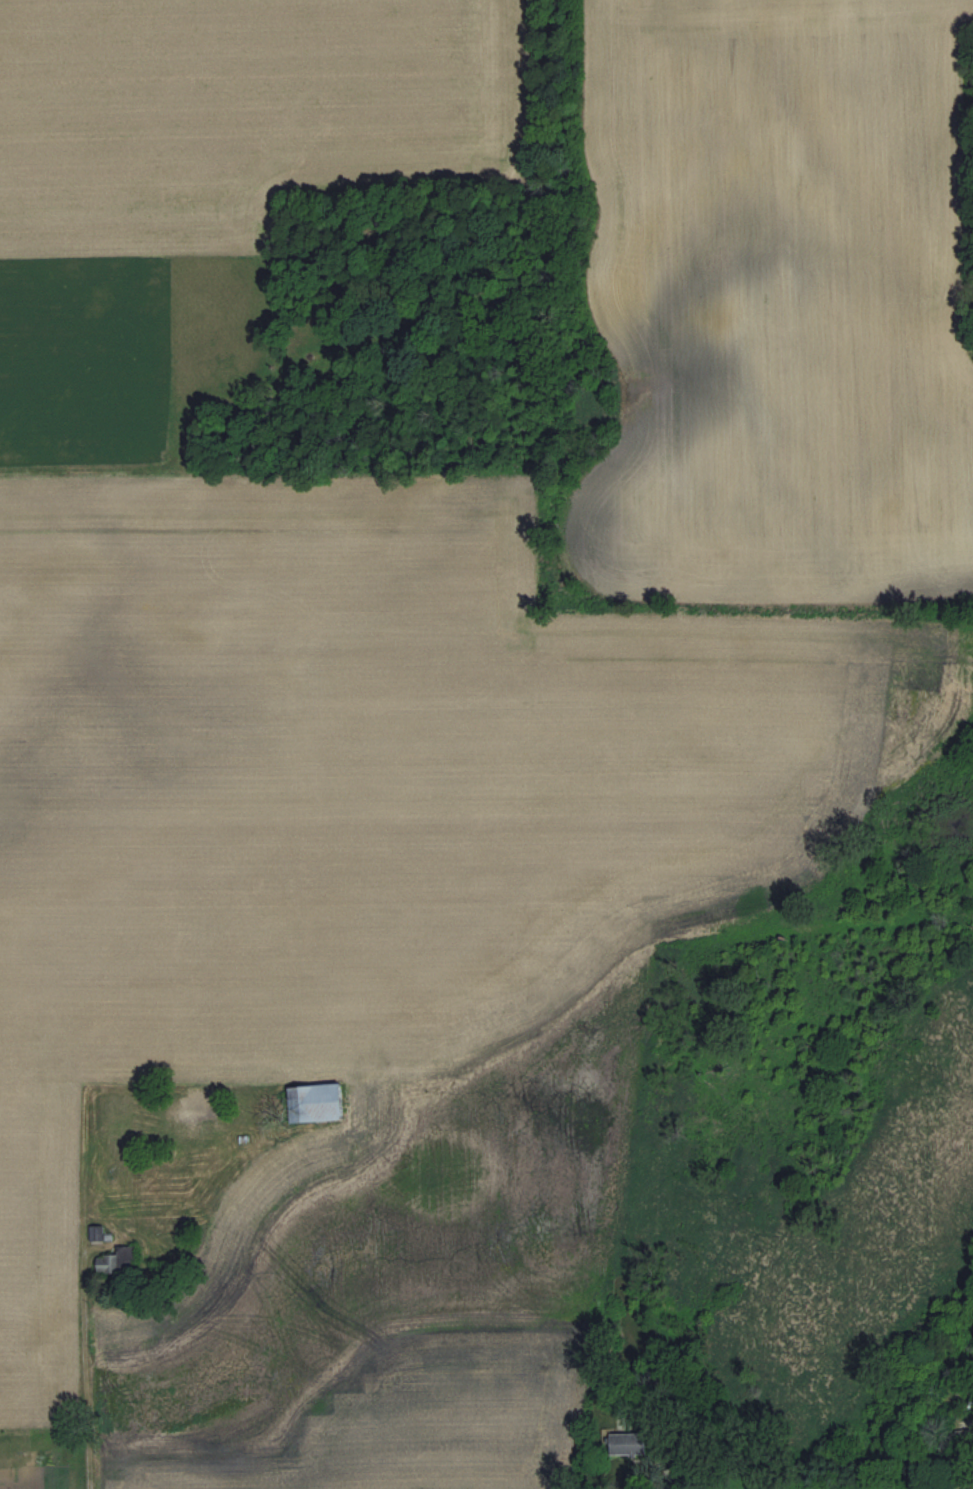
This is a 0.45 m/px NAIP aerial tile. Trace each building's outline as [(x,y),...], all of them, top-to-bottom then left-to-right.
[(288,1085),(289,1121),(343,1119),(342,1083),(288,1085)] [(103,1225),(91,1225),(91,1240),(103,1240),(103,1225)] [(135,1270),(135,1245),(117,1245),(117,1255),(97,1255),(97,1270),(135,1270)] [(645,1454),(645,1432),(609,1432),(609,1454),(645,1454)]
